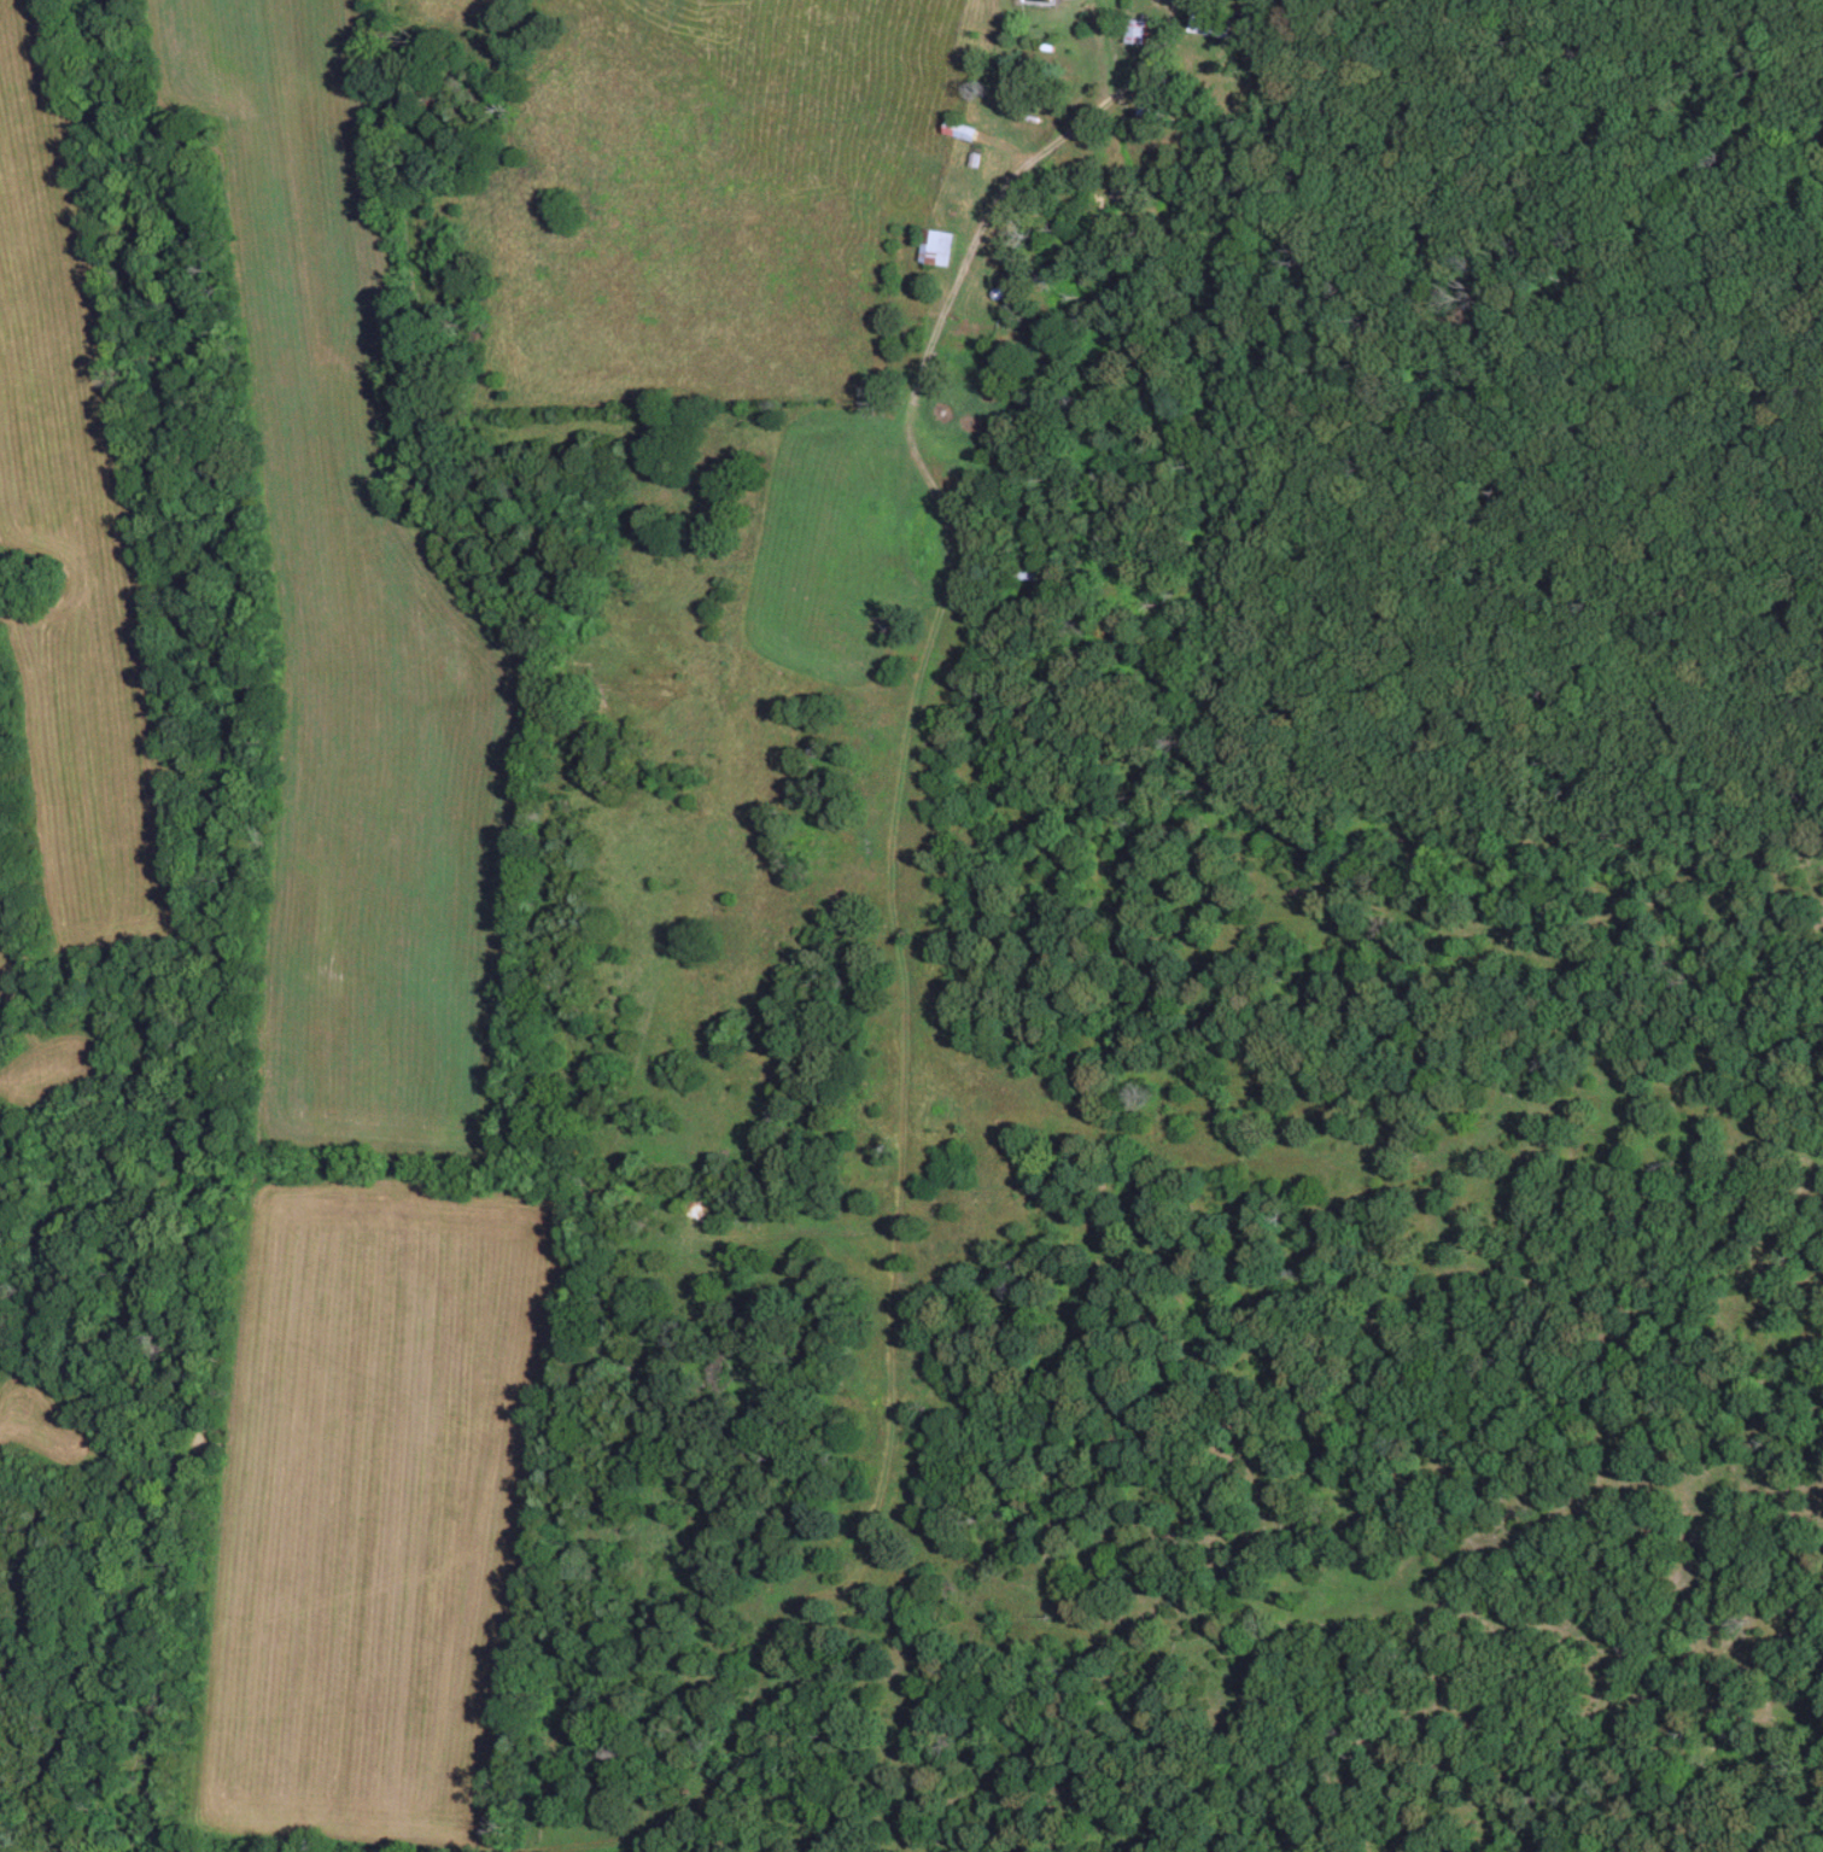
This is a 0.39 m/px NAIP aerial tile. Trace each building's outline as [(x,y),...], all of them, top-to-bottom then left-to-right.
[(1126,23),(1126,46),(1144,46),(1144,23),(1126,23)] [(944,136),(975,142),(977,129),(947,123),(944,136)] [(950,269),(956,235),(926,230),(921,264),(950,269)]
